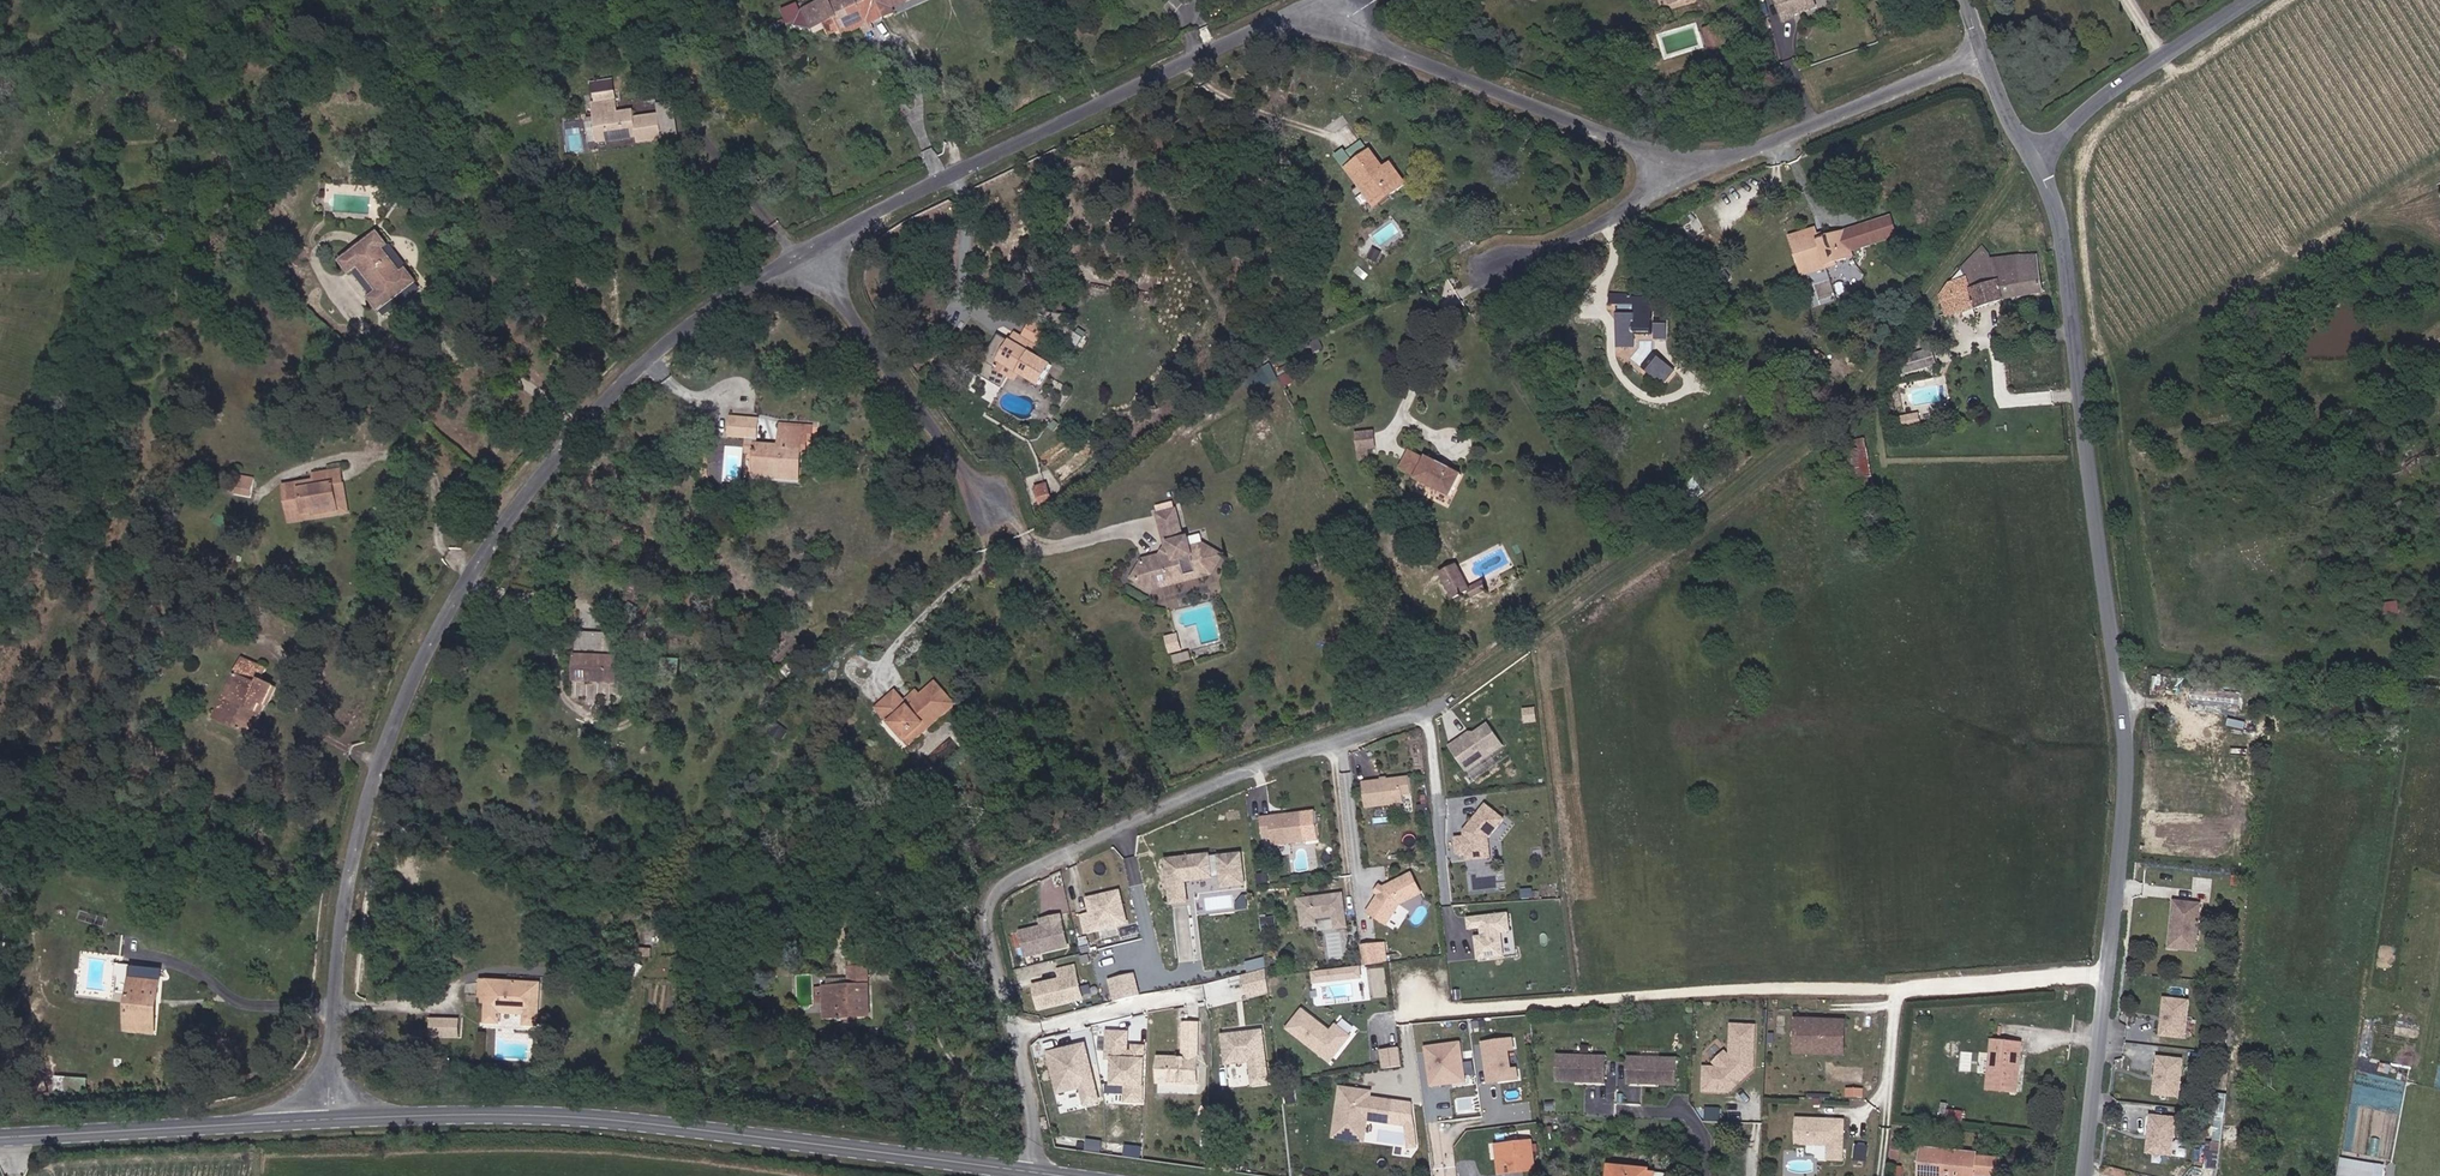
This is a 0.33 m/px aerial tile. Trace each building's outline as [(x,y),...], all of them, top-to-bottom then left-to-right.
[(820,30),(829,26),(842,20),(844,26),(845,28),(873,16),(874,19),(885,15),(884,11),(897,5),(895,0),(847,0),(822,11),(821,8),(811,12),(820,30)] [(1817,0),(1779,0),(1786,20),(1819,5),(1817,0)] [(898,11),(916,6),(914,1),(897,5),(898,11)] [(842,20),(829,26),(835,36),(844,26),(842,20)] [(1710,29),(1714,41),(1728,37),(1725,25),(1710,29)] [(1731,46),(1728,37),(1714,41),(1716,50),(1731,46)] [(595,99),(600,127),(610,125),(612,137),(641,131),(642,137),(665,133),(661,110),(638,115),(635,105),(609,110),(607,97),(595,99)] [(571,153),(586,150),(581,125),(566,128),(571,153)] [(603,139),(612,137),(610,125),(600,127),(603,139)] [(1345,156),(1367,186),(1379,177),(1385,185),(1400,175),(1386,155),(1379,160),(1366,141),(1345,156)] [(1372,194),(1385,185),(1379,177),(1367,186),(1372,194)] [(1844,263),(1842,258),(1870,250),(1869,247),(1892,240),(1887,224),(1817,245),(1813,232),(1788,239),(1797,271),(1823,264),(1825,268),(1833,266),(1844,263)] [(388,243),(377,229),(339,259),(350,272),(358,266),(376,289),(367,296),(378,310),(417,280),(406,266),(401,270),(383,247),(388,243)] [(1999,284),(2001,299),(2009,297),(2042,292),(2036,257),(1990,263),(1982,248),(1962,270),(1965,279),(1971,292),(1999,284)] [(1800,279),(1834,269),(1833,266),(1825,268),(1823,264),(1797,271),(1800,279)] [(1940,294),(1948,315),(2001,299),(1999,284),(1971,292),(1965,279),(1950,283),(1940,294)] [(1609,307),(1632,306),(1631,300),(1631,296),(1609,296),(1609,307)] [(1652,300),(1636,300),(1636,306),(1636,314),(1618,314),(1619,348),(1636,348),(1636,335),(1652,335),(1652,300)] [(1671,338),(1671,301),(1658,301),(1658,339),(1671,338)] [(1927,329),(1936,326),(1930,308),(1924,317),(1927,329)] [(1017,322),(1012,331),(1026,339),(1031,330),(1017,322)] [(1031,330),(1026,339),(1012,331),(998,357),(1012,366),(1016,359),(1022,363),(1043,375),(1054,356),(1034,343),(1038,335),(1031,330)] [(1937,367),(1934,349),(1900,354),(1903,372),(1937,367)] [(1672,384),(1681,368),(1658,356),(1650,372),(1666,377),(1665,380),(1672,384)] [(1022,363),(1016,359),(1012,366),(1019,369),(1022,363)] [(1290,387),(1285,377),(1277,382),(1282,391),(1290,387)] [(760,434),(761,416),(730,415),(729,433),(760,434)] [(1917,415),(1908,417),(1910,428),(1919,427),(1917,415)] [(1908,417),(1899,419),(1901,430),(1910,428),(1908,417)] [(781,421),(780,442),(757,440),(756,451),(755,467),(778,468),(778,472),(799,473),(800,446),(807,446),(808,438),(813,438),(814,422),(781,421)] [(757,440),(757,436),(743,435),(743,451),(756,451),(757,440)] [(1373,453),(1371,437),(1355,439),(1358,464),(1367,463),(1366,454),(1373,453)] [(1870,438),(1853,438),(1853,482),(1870,482),(1870,438)] [(742,468),(752,468),(752,455),(742,455),(742,468)] [(1426,461),(1425,463),(1407,455),(1398,476),(1449,501),(1461,477),(1438,469),(1439,467),(1426,461)] [(340,466),(314,470),(315,474),(316,482),(295,486),(294,478),(284,479),(289,508),(313,504),(314,508),(337,504),(332,479),(342,478),(340,466)] [(798,479),(799,473),(778,472),(778,468),(755,467),(755,476),(798,479)] [(255,478),(240,474),(239,480),(254,483),(255,478)] [(315,474),(294,478),(295,486),(316,482),(315,474)] [(347,513),(342,478),(332,479),(337,504),(314,508),(313,504),(289,508),(291,520),(347,513)] [(251,494),(254,483),(239,480),(236,491),(251,494)] [(1038,502),(1051,500),(1049,483),(1035,484),(1038,502)] [(1178,508),(1157,512),(1165,548),(1159,556),(1143,559),(1132,575),(1143,582),(1149,572),(1153,580),(1203,570),(1216,552),(1202,543),(1189,545),(1187,536),(1183,537),(1178,508)] [(1202,543),(1200,534),(1187,536),(1189,545),(1202,543)] [(1467,595),(1455,571),(1439,579),(1452,604),(1467,596),(1471,602),(1485,595),(1481,588),(1467,595)] [(619,679),(620,653),(619,653),(598,653),(599,630),(576,629),(574,678),(619,679)] [(619,653),(619,631),(599,630),(598,653),(619,653)] [(1168,644),(1167,635),(1156,637),(1158,645),(1168,644)] [(245,647),(235,663),(242,668),(216,709),(237,722),(254,693),(260,696),(271,678),(258,670),(264,659),(245,647)] [(210,705),(216,709),(242,668),(235,663),(210,705)] [(895,692),(877,707),(901,734),(910,726),(913,730),(933,713),(939,719),(955,705),(934,679),(918,693),(905,704),(899,697),(895,692)] [(905,704),(918,693),(912,686),(899,697),(905,704)] [(260,696),(254,693),(237,722),(242,725),(260,696)] [(910,743),(939,719),(933,713),(913,730),(910,726),(901,734),(910,743)] [(1468,774),(1505,749),(1490,727),(1476,737),(1472,736),(1469,739),(1468,743),(1462,747),(1460,745),(1451,751),(1468,774)] [(1406,807),(1405,798),(1414,797),(1412,781),(1365,787),(1368,811),(1406,807)] [(1492,856),(1490,841),(1505,822),(1487,808),(1472,827),(1472,830),(1469,833),(1466,834),(1467,840),(1457,841),(1459,857),(1468,856),(1469,863),(1487,861),(1492,856)] [(1276,848),(1308,844),(1304,815),(1263,820),(1266,841),(1275,840),(1276,848)] [(1243,860),(1169,864),(1173,908),(1189,906),(1187,885),(1215,883),(1215,877),(1222,876),(1223,889),(1246,890),(1243,860)] [(1424,896),(1413,876),(1387,891),(1371,917),(1390,929),(1403,908),(1424,896)] [(1122,919),(1114,888),(1083,896),(1085,906),(1088,907),(1089,911),(1077,914),(1081,929),(1122,919)] [(1349,930),(1346,908),(1346,905),(1345,903),(1345,898),(1344,896),(1301,901),(1304,927),(1318,926),(1317,920),(1336,918),(1337,931),(1349,930)] [(2185,943),(2190,899),(2165,896),(2161,941),(2185,943)] [(1063,943),(1056,913),(1037,918),(1038,924),(1033,926),(1033,928),(1030,929),(1027,927),(1017,930),(1022,954),(1063,943)] [(1511,914),(1467,918),(1469,932),(1481,930),(1482,936),(1475,936),(1478,961),(1515,957),(1511,914)] [(1278,931),(1276,919),(1265,921),(1266,932),(1278,931)] [(1386,941),(1360,944),(1362,963),(1388,960),(1386,941)] [(1265,957),(1247,960),(1249,970),(1267,967),(1265,957)] [(122,958),(123,1009),(147,1009),(147,981),(151,981),(151,958),(122,958)] [(1036,1006),(1078,995),(1070,963),(1055,967),(1057,977),(1054,977),(1055,979),(1049,981),(1049,979),(1030,983),(1036,1006)] [(1359,966),(1310,971),(1311,982),(1360,977),(1359,966)] [(849,968),(850,987),(822,988),(825,1017),(840,1017),(840,1011),(855,1010),(856,1016),(869,1015),(866,967),(849,968)] [(1263,970),(1242,976),(1248,998),(1269,993),(1263,970)] [(1132,972),(1106,979),(1112,1001),(1138,995),(1132,972)] [(472,979),(472,994),(475,994),(481,994),(481,1003),(480,1023),(495,1023),(495,1012),(518,1014),(517,1025),(534,1026),(537,983),(472,979)] [(151,1016),(151,981),(147,981),(147,1009),(123,1009),(123,1016),(151,1016)] [(2185,1037),(2189,998),(2162,996),(2158,1034),(2185,1037)] [(1305,1009),(1290,1028),(1330,1061),(1334,1056),(1336,1057),(1353,1036),(1338,1025),(1333,1032),(1305,1009)] [(430,1016),(430,1036),(464,1036),(464,1017),(430,1016)] [(1846,1022),(1796,1019),(1794,1049),(1805,1050),(1805,1045),(1825,1047),(1824,1051),(1844,1052),(1846,1022)] [(1181,1039),(1180,1057),(1156,1056),(1156,1082),(1196,1083),(1198,1023),(1182,1022),(1181,1039)] [(1756,1067),(1756,1024),(1734,1024),(1733,1058),(1723,1067),(1708,1067),(1708,1090),(1733,1090),(1756,1067)] [(1263,1029),(1219,1034),(1223,1068),(1248,1065),(1250,1087),(1269,1085),(1263,1029)] [(1121,1103),(1143,1104),(1146,1046),(1126,1045),(1127,1031),(1105,1030),(1104,1059),(1109,1059),(1107,1087),(1121,1088),(1121,1103)] [(1514,1038),(1480,1041),(1485,1084),(1519,1080),(1517,1065),(1509,1066),(1507,1051),(1515,1051),(1514,1038)] [(1084,1041),(1044,1051),(1055,1096),(1078,1091),(1082,1107),(1098,1103),(1084,1041)] [(1460,1042),(1423,1047),(1427,1087),(1465,1083),(1460,1042)] [(2020,1047),(1997,1044),(1995,1065),(1989,1065),(1986,1091),(2016,1093),(2020,1047)] [(1991,1044),(1989,1065),(1995,1065),(1997,1044),(1991,1044)] [(1805,1050),(1794,1049),(1794,1054),(1844,1056),(1844,1052),(1824,1051),(1825,1047),(1805,1045),(1805,1050)] [(1397,1047),(1378,1050),(1381,1071),(1400,1068),(1397,1047)] [(1733,1058),(1727,1052),(1717,1061),(1723,1067),(1733,1058)] [(2181,1057),(2154,1055),(2150,1095),(2178,1098),(2181,1057)] [(1608,1059),(1561,1058),(1561,1083),(1608,1083),(1608,1059)] [(1678,1084),(1679,1059),(1632,1059),(1632,1084),(1678,1084)] [(56,1075),(55,1088),(88,1090),(89,1077),(56,1075)] [(1390,1123),(1393,1101),(1366,1097),(1365,1100),(1360,1100),(1361,1090),(1340,1088),(1334,1134),(1348,1136),(1348,1131),(1365,1133),(1367,1120),(1390,1123)] [(2175,1116),(2147,1114),(2144,1153),(2172,1155),(2175,1116)] [(1843,1121),(1796,1119),(1795,1144),(1827,1146),(1826,1160),(1841,1161),(1843,1121)] [(1364,1142),(1365,1133),(1348,1131),(1348,1136),(1334,1134),(1333,1138),(1364,1142)] [(1533,1142),(1498,1145),(1501,1173),(1512,1172),(1511,1167),(1525,1166),(1525,1171),(1536,1169),(1533,1142)] [(1864,1162),(1866,1147),(1855,1145),(1853,1161),(1864,1162)] [(1922,1145),(1919,1175),(2002,1175),(2004,1156),(1978,1154),(1979,1151),(1922,1145)] [(2340,1156),(2336,1175),(2381,1175),(2383,1163),(2340,1156)] [(1652,1171),(1612,1168),(1611,1175),(1652,1175),(1652,1171)]
